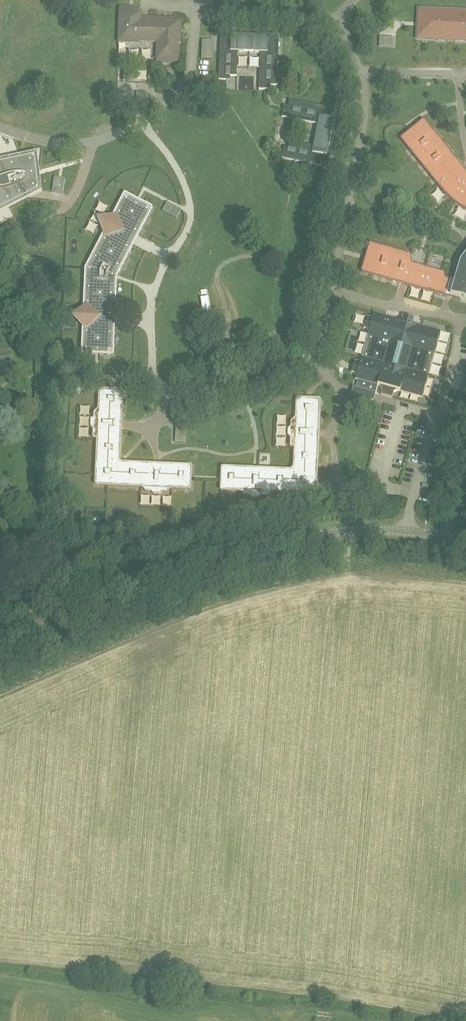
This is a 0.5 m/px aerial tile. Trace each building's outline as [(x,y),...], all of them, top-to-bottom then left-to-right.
[(118,43),(140,44),(140,42),(157,43),(156,63),(178,64),(179,43),(180,43),(181,33),(181,29),(181,22),(172,21),(172,23),(168,23),(168,19),(167,19),(156,19),(147,18),(146,20),(141,20),(141,11),(136,11),(136,8),(132,8),(128,7),(119,7),(118,43)] [(423,9),(423,13),(418,13),(417,34),(422,35),(422,39),(429,39),(453,40),(465,41),(465,11),(423,9)] [(255,37),(255,34),(244,34),(244,37),(226,36),(226,33),(220,33),(219,80),(230,80),(230,76),(237,76),(238,52),(260,53),(259,90),(270,90),(270,86),(277,86),(279,35),(274,35),(273,38),(255,37)] [(395,38),(380,37),(379,47),(394,48),(395,38)] [(207,41),(206,59),(217,60),(217,41),(207,41)] [(50,60),(49,45),(38,46),(39,60),(50,60)] [(147,103),(148,93),(136,93),(136,103),(147,103)] [(454,156),(433,130),(425,121),(425,120),(424,120),(423,120),(422,120),(411,129),(401,137),(401,138),(400,139),(400,140),(401,140),(436,183),(442,191),(443,192),(443,193),(444,193),(445,194),(445,195),(446,195),(447,196),(448,197),(448,198),(449,198),(450,199),(456,204),(457,204),(458,205),(459,206),(460,207),(461,207),(462,208),(463,209),(464,209),(465,210),(465,170),(454,156)] [(39,189),(38,176),(37,176),(35,176),(34,171),(36,171),(37,171),(37,170),(35,155),(35,154),(34,154),(0,162),(0,210),(39,190),(39,189)] [(47,208),(61,209),(66,168),(55,167),(53,182),(51,182),(47,208)] [(153,208),(152,207),(140,201),(139,204),(136,202),(137,199),(126,193),(125,193),(124,193),(124,194),(111,219),(103,221),(103,222),(102,222),(102,223),(105,231),(85,269),(83,311),(77,317),(77,318),(82,324),(81,353),(81,354),(82,354),(83,354),(95,355),(96,351),(99,352),(99,355),(112,356),(113,355),(114,355),(114,354),(115,325),(112,325),(113,313),(116,313),(117,278),(118,276),(134,245),(131,244),(136,234),(139,235),(153,209),(153,208)] [(439,202),(449,213),(456,207),(446,196),(439,202)] [(460,261),(454,281),(446,279),(446,278),(445,278),(445,277),(445,275),(445,274),(445,273),(444,273),(444,272),(443,272),(413,264),(413,263),(412,263),(411,256),(411,255),(410,254),(409,254),(384,247),(371,243),(370,243),(369,243),(369,244),(365,256),(361,271),(361,272),(362,272),(362,273),(363,273),(398,283),(444,296),(447,296),(447,294),(450,295),(450,296),(465,300),(465,253),(460,261)] [(263,288),(263,278),(254,277),(253,288),(263,288)] [(200,298),(203,313),(211,311),(209,297),(200,298)] [(355,379),(358,380),(356,388),(375,394),(378,386),(380,386),(382,390),(380,395),(392,398),(394,393),(397,391),(422,398),(428,375),(434,354),(440,331),(413,323),(415,318),(403,314),(401,320),(373,312),(373,315),(369,317),(366,316),(363,328),(366,329),(368,332),(367,335),(361,357),(361,359),(357,361),(354,361),(351,372),(354,373),(356,376),(355,379)] [(10,352),(0,352),(0,363),(10,363),(10,352)] [(62,356),(62,371),(72,372),(72,356),(62,356)] [(191,488),(192,479),(191,479),(191,476),(192,476),(192,475),(192,467),(192,466),(191,465),(190,465),(160,464),(159,464),(159,465),(155,465),(155,463),(122,462),(121,462),(120,461),(122,429),(120,429),(120,423),(121,423),(122,423),(122,422),(123,392),(123,391),(122,390),(121,390),(113,390),(112,390),(110,390),(109,389),(101,389),(100,389),(99,390),(99,391),(98,409),(94,412),(94,413),(94,414),(93,418),(93,419),(92,419),(91,419),(91,420),(90,427),(93,430),(93,437),(93,438),(94,439),(97,439),(95,483),(95,484),(95,485),(96,485),(97,486),(142,488),(145,491),(146,492),(150,492),(151,492),(154,495),(159,495),(162,493),(166,493),(167,493),(167,492),(171,489),(189,490),(190,490),(190,489),(191,489),(191,488)] [(312,484),(312,481),(317,481),(319,436),(319,435),(318,435),(318,432),(319,432),(321,401),(321,400),(320,400),(320,399),(319,399),(310,398),(310,399),(307,399),(307,398),(306,398),(298,398),(297,398),(296,399),(296,400),(295,418),(292,421),(291,421),(291,422),(291,423),(291,426),(291,427),(290,427),(288,430),(288,436),(290,438),(290,445),(290,446),(290,447),(291,447),(292,447),(294,448),(293,467),(291,469),(290,469),(258,468),(258,469),(258,470),(254,469),(254,468),(223,466),(222,466),(222,467),(221,467),(221,468),(221,477),(221,478),(222,478),(221,480),(221,481),(220,489),(220,490),(221,490),(221,491),(222,491),(240,492),(244,495),(244,496),(245,496),(249,496),(250,497),(252,499),(258,499),(261,497),(268,497),(269,497),(270,496),(272,493),(311,495),(312,495),(314,494),(315,493),(316,492),(317,490),(317,489),(317,488),(316,487),(316,486),(315,486),(314,485),(313,484),(312,484)] [(459,403),(454,422),(464,425),(465,418),(465,405),(459,403)] [(176,415),(175,442),(185,443),(186,415),(176,415)] [(256,435),(249,427),(242,433),(249,442),(256,435)]
